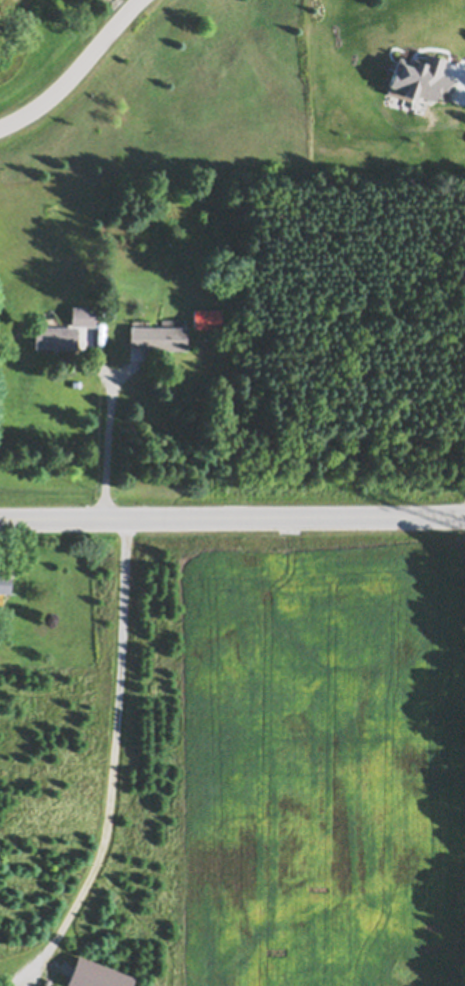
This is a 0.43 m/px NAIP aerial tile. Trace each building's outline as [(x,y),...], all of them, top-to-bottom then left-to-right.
[(70,325),(70,305),(95,306),(94,325),(70,325)] [(193,327),(193,308),(220,308),(220,328),(193,327)] [(184,326),(186,326),(186,349),(143,349),(143,347),(128,347),(129,325),(161,326),(161,319),(184,319),(184,326)] [(34,325),(77,326),(76,348),(50,348),(50,347),(33,347),(34,325)] [(10,592),(0,592),(0,574),(10,574),(10,592)]
